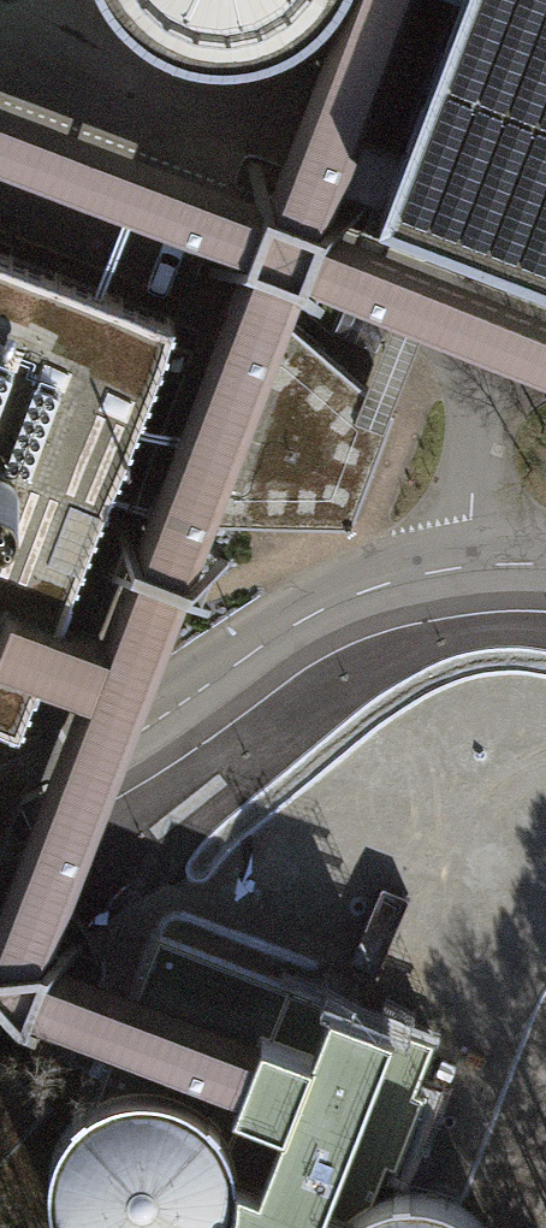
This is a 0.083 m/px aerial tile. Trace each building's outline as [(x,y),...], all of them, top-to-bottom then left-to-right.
[(231,259),(92,628),(54,613),(26,685),(64,700),(0,868),(0,1011),(222,1096),(247,1033),(144,993),(41,953),(294,284),(545,383),(545,311),(318,220),(402,0),(329,0),(255,194),(0,97),(0,172),(231,259)] [(121,13),(150,33),(182,45),(217,48),(264,39),(305,14),(317,0),(110,0),(121,13)] [(404,106),(401,151),(410,187),(431,220),(466,249),(465,253),(545,285),(545,0),(443,0),(404,106)] [(0,254),(0,726),(9,730),(26,685),(54,613),(166,317),(0,254)] [(271,314),(214,313),(150,482),(193,519),(341,523),(384,411),(271,314)] [(32,732),(0,747),(0,815),(32,732)] [(217,1140),(202,1116),(165,1090),(120,1083),(78,1098),(46,1130),(34,1174),(43,1218),(51,1227),(476,1227),(473,1222),(437,1195),(392,1188),(361,1196),(374,1162),(386,1167),(416,1093),(405,1089),(419,1046),(161,948),(144,993),(247,1033),(222,1096),(219,1102),(230,1106),(217,1140)] [(43,1101),(0,1064),(0,1147),(43,1101)]
